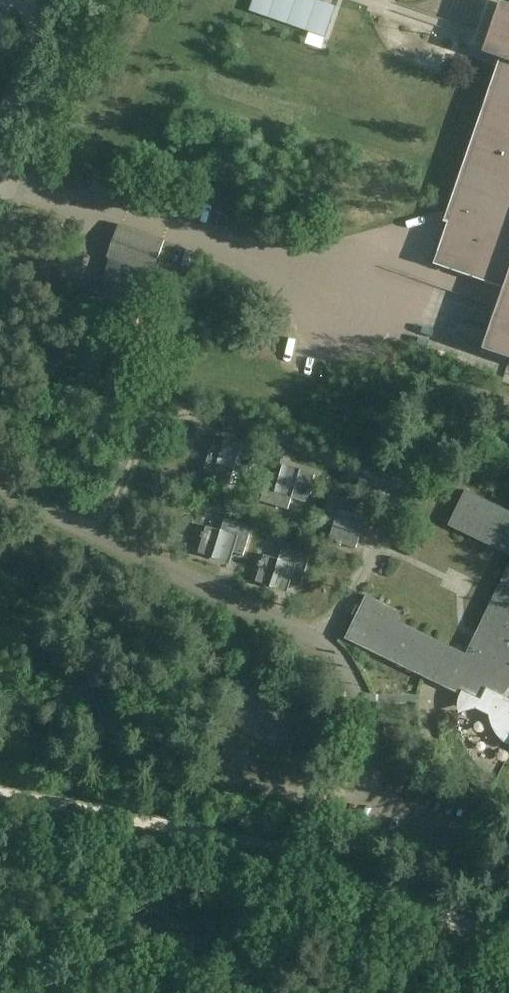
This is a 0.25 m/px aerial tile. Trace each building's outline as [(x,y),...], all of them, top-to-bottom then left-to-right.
[(323,1),(319,0),(253,0),(250,10),(325,37),(336,6),(331,4),(323,1)] [(452,218),(448,217),(447,219),(451,220),(437,261),(507,285),(486,348),(508,356),(508,41),(501,38),(496,52),(508,56),(452,218)] [(107,258),(112,259),(149,274),(153,275),(165,241),(120,224),(107,258)] [(149,274),(112,259),(101,288),(94,308),(131,322),(149,274)] [(94,308),(101,288),(71,277),(64,297),(94,308)] [(213,445),(204,474),(231,482),(235,470),(249,474),(258,448),(226,437),(223,448),(213,445)] [(271,473),(261,502),(289,510),(292,498),(307,502),(309,496),(312,497),(313,491),(311,491),(315,476),(284,465),(281,476),(271,473)] [(467,490),(450,526),(508,555),(508,510),(467,490)] [(331,495),(323,523),(335,526),(330,541),(337,543),(336,546),(342,548),(342,545),(357,549),(367,518),(356,515),(359,504),(331,495)] [(203,539),(199,553),(231,564),(234,553),(244,556),(253,527),(226,519),(222,531),(207,527),(205,534),(203,533),(201,538),(203,539)] [(261,568),(256,583),(288,593),(292,582),(302,585),(310,557),(284,548),(280,560),(265,556),(263,563),(261,562),(259,568),(261,568)] [(347,638),(481,703),(478,708),(493,715),(495,723),(498,730),(503,736),(508,741),(508,571),(469,654),(399,621),(404,611),(369,594),(347,638)]
